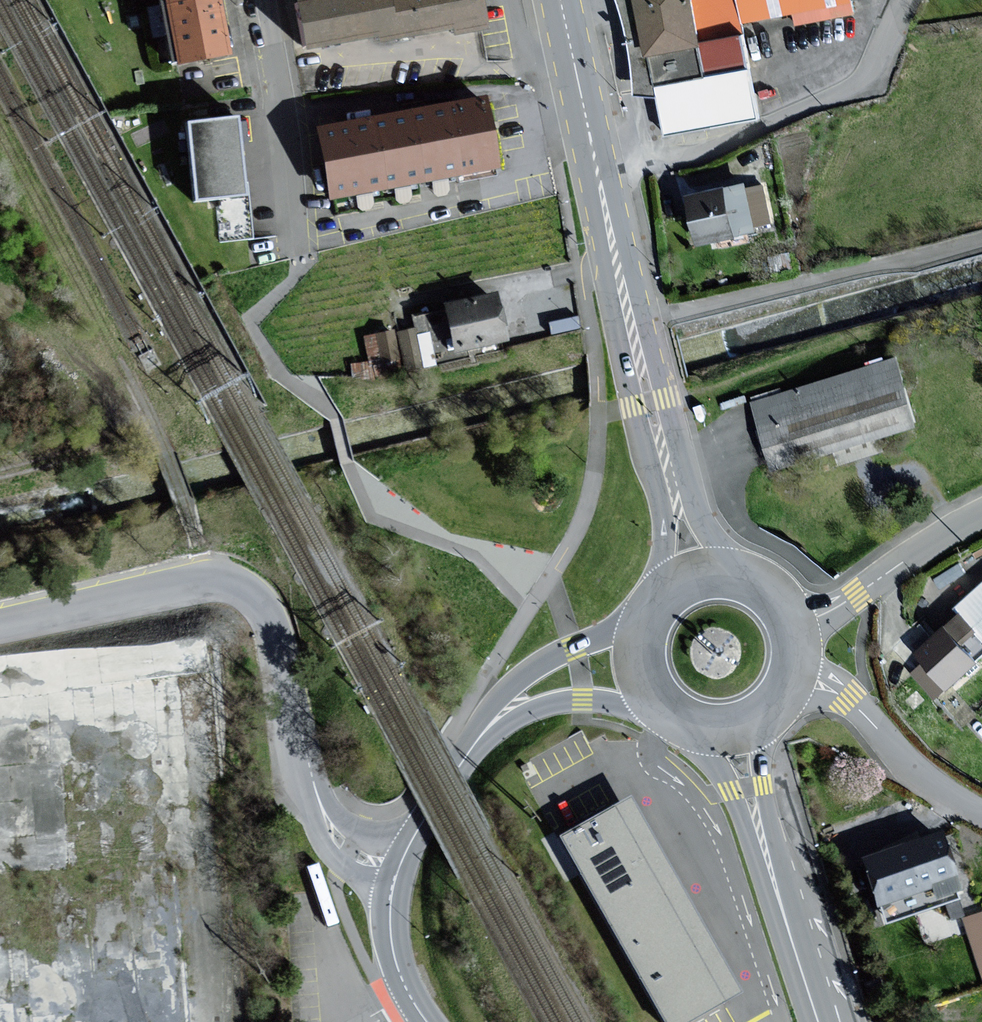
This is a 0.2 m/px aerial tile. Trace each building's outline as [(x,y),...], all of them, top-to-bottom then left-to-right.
[(174,69),(228,59),(217,0),(162,0),(174,69)] [(398,0),(305,0),(314,49),(404,33),(398,0)] [(404,33),(405,39),(459,29),(460,34),(493,28),(488,0),(398,0),(404,33)] [(636,0),(613,0),(618,14),(624,38),(627,59),(630,85),(631,95),(654,98),(636,0)] [(654,98),(662,137),(758,118),(740,25),(789,15),(792,28),(853,16),(850,0),(636,0),(654,98)] [(490,94),(323,123),(336,195),(502,165),(490,94)] [(234,117),(184,123),(192,191),(241,185),(234,117)] [(754,184),(683,199),(693,248),(764,233),(754,184)] [(499,293),(449,304),(459,352),(510,342),(499,293)] [(435,358),(433,345),(447,343),(442,304),(410,308),(412,322),(401,324),(406,362),(435,358)] [(349,358),(351,369),(398,364),(393,325),(363,328),(366,356),(349,358)] [(913,431),(891,362),(748,408),(768,470),(812,455),(814,463),(833,457),(836,468),(872,457),(868,445),(913,431)] [(952,612),(956,617),(910,658),(919,668),(909,676),(929,700),(981,654),(981,586),(952,612)] [(633,796),(564,835),(671,1021),(691,1021),(745,991),(743,987),(633,796)] [(953,890),(934,832),(856,858),(872,905),(924,888),(928,899),(953,890)] [(955,920),(980,990),(981,989),(981,911),(955,920)]
